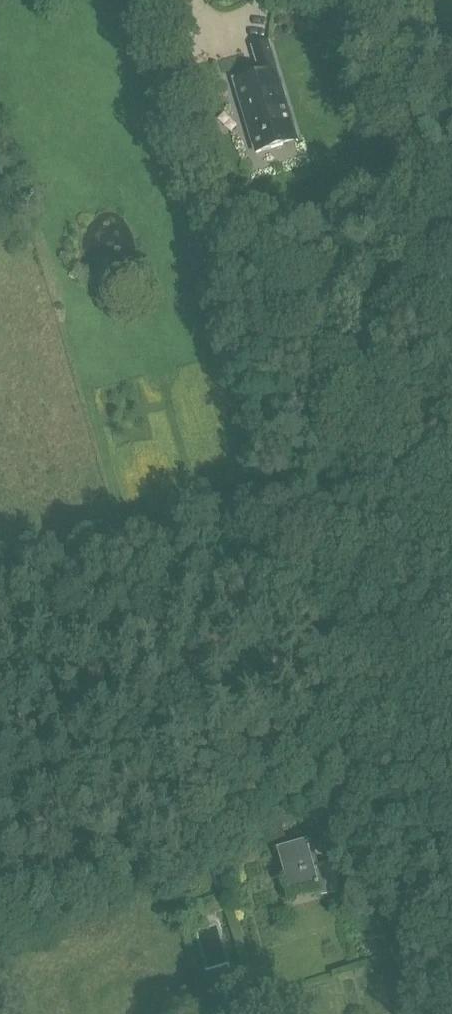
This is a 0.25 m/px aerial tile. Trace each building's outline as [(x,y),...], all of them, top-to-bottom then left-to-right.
[(236,81),(257,152),(283,144),(282,139),(296,135),(268,42),(253,46),(261,74),(236,81)] [(286,183),(302,158),(286,148),(270,173),(286,183)] [(315,883),(318,894),(338,891),(333,862),(315,867),(307,840),(277,849),(289,891),(315,883)] [(212,904),(215,914),(226,910),(223,901),(212,904)]
